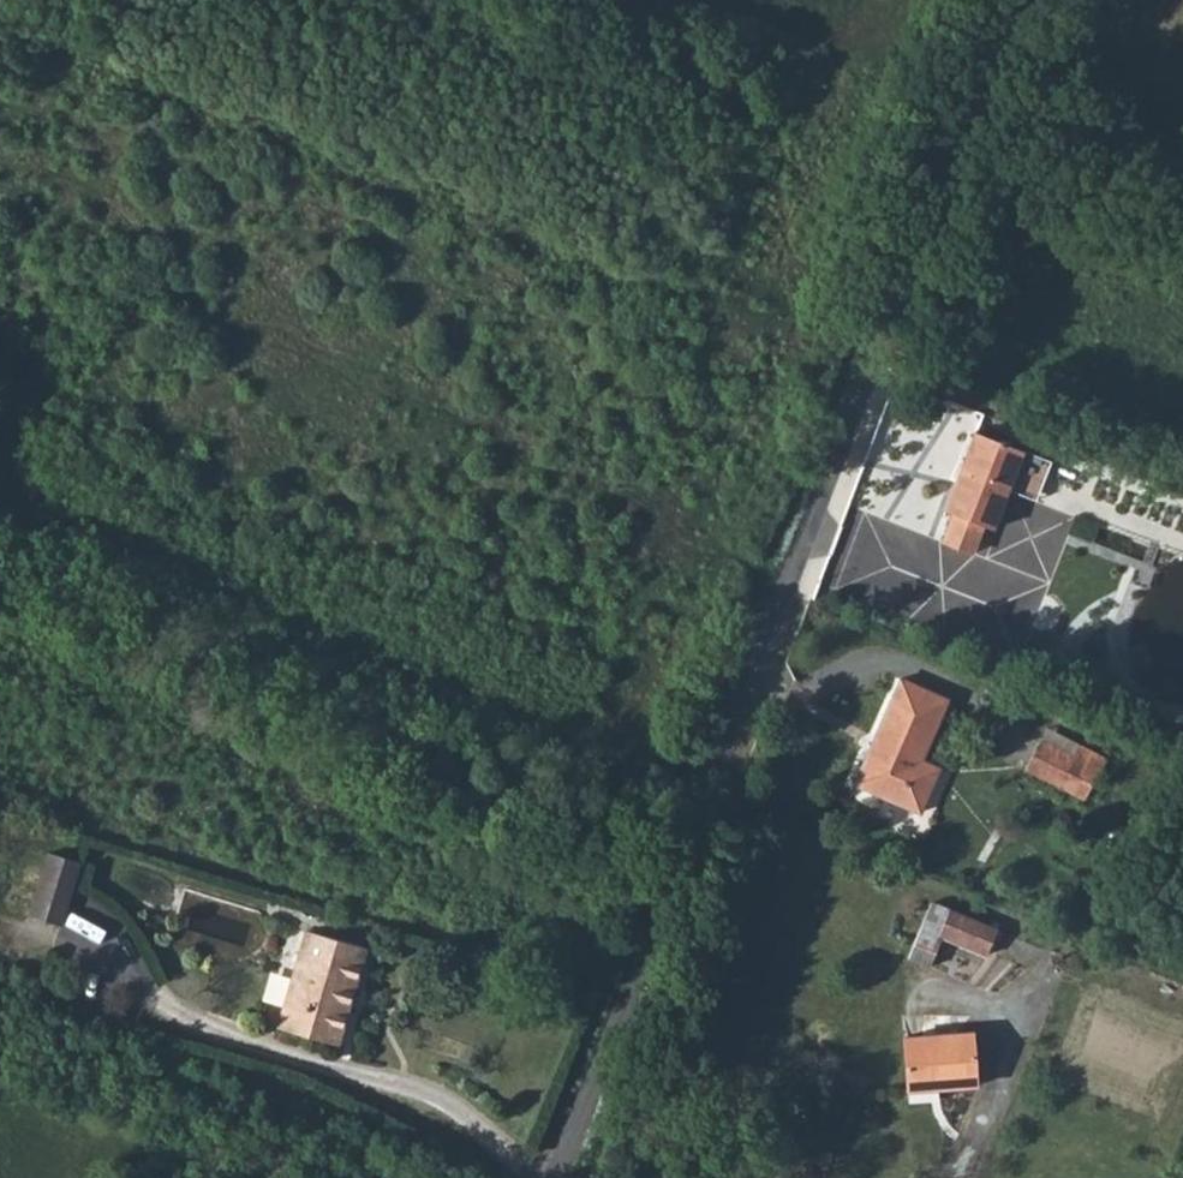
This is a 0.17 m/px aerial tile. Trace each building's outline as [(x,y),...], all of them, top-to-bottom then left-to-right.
[(945,508),(991,526),(1022,450),(975,431),(945,508)] [(855,782),(919,811),(938,768),(921,760),(947,700),(899,679),(855,782)] [(1041,739),(1067,751),(1071,743),(1046,729),(1041,739)] [(1041,739),(1026,768),(1085,797),(1104,760),(1071,743),(1067,751),(1041,739)] [(19,917),(65,931),(90,870),(41,853),(19,917)] [(961,941),(987,952),(996,929),(932,903),(923,926),(961,941)] [(280,1034),(348,1054),(378,956),(309,937),(280,1034)] [(904,1037),(907,1088),(974,1085),(970,1032),(904,1037)]
